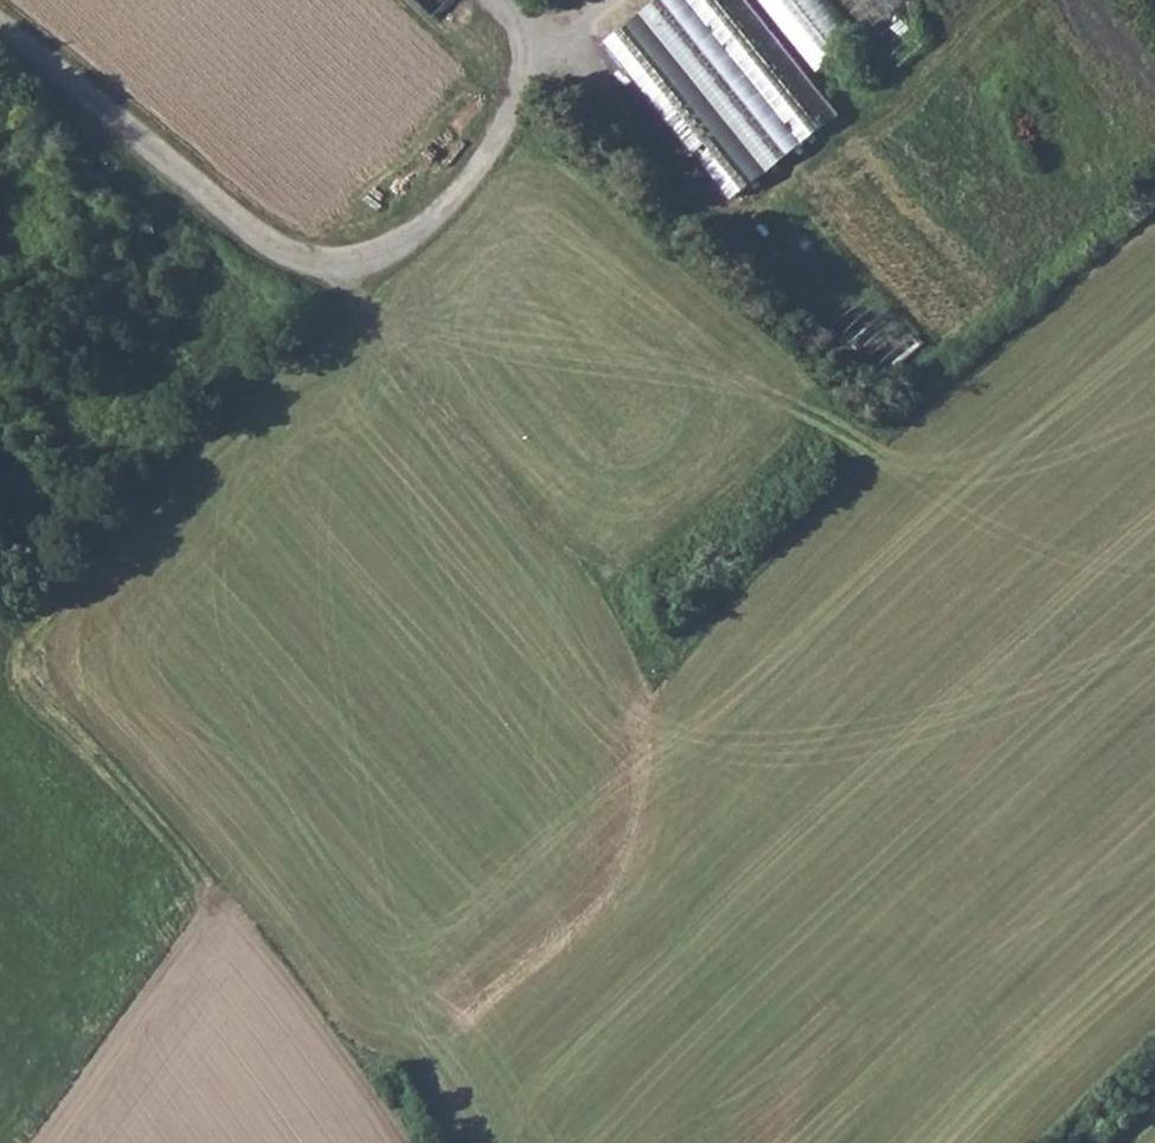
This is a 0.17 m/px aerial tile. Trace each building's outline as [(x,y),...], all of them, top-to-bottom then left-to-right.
[(737,190),(840,103),(751,0),(650,0),(607,35),(737,190)] [(820,67),(860,34),(831,0),(764,0),(820,67)]
